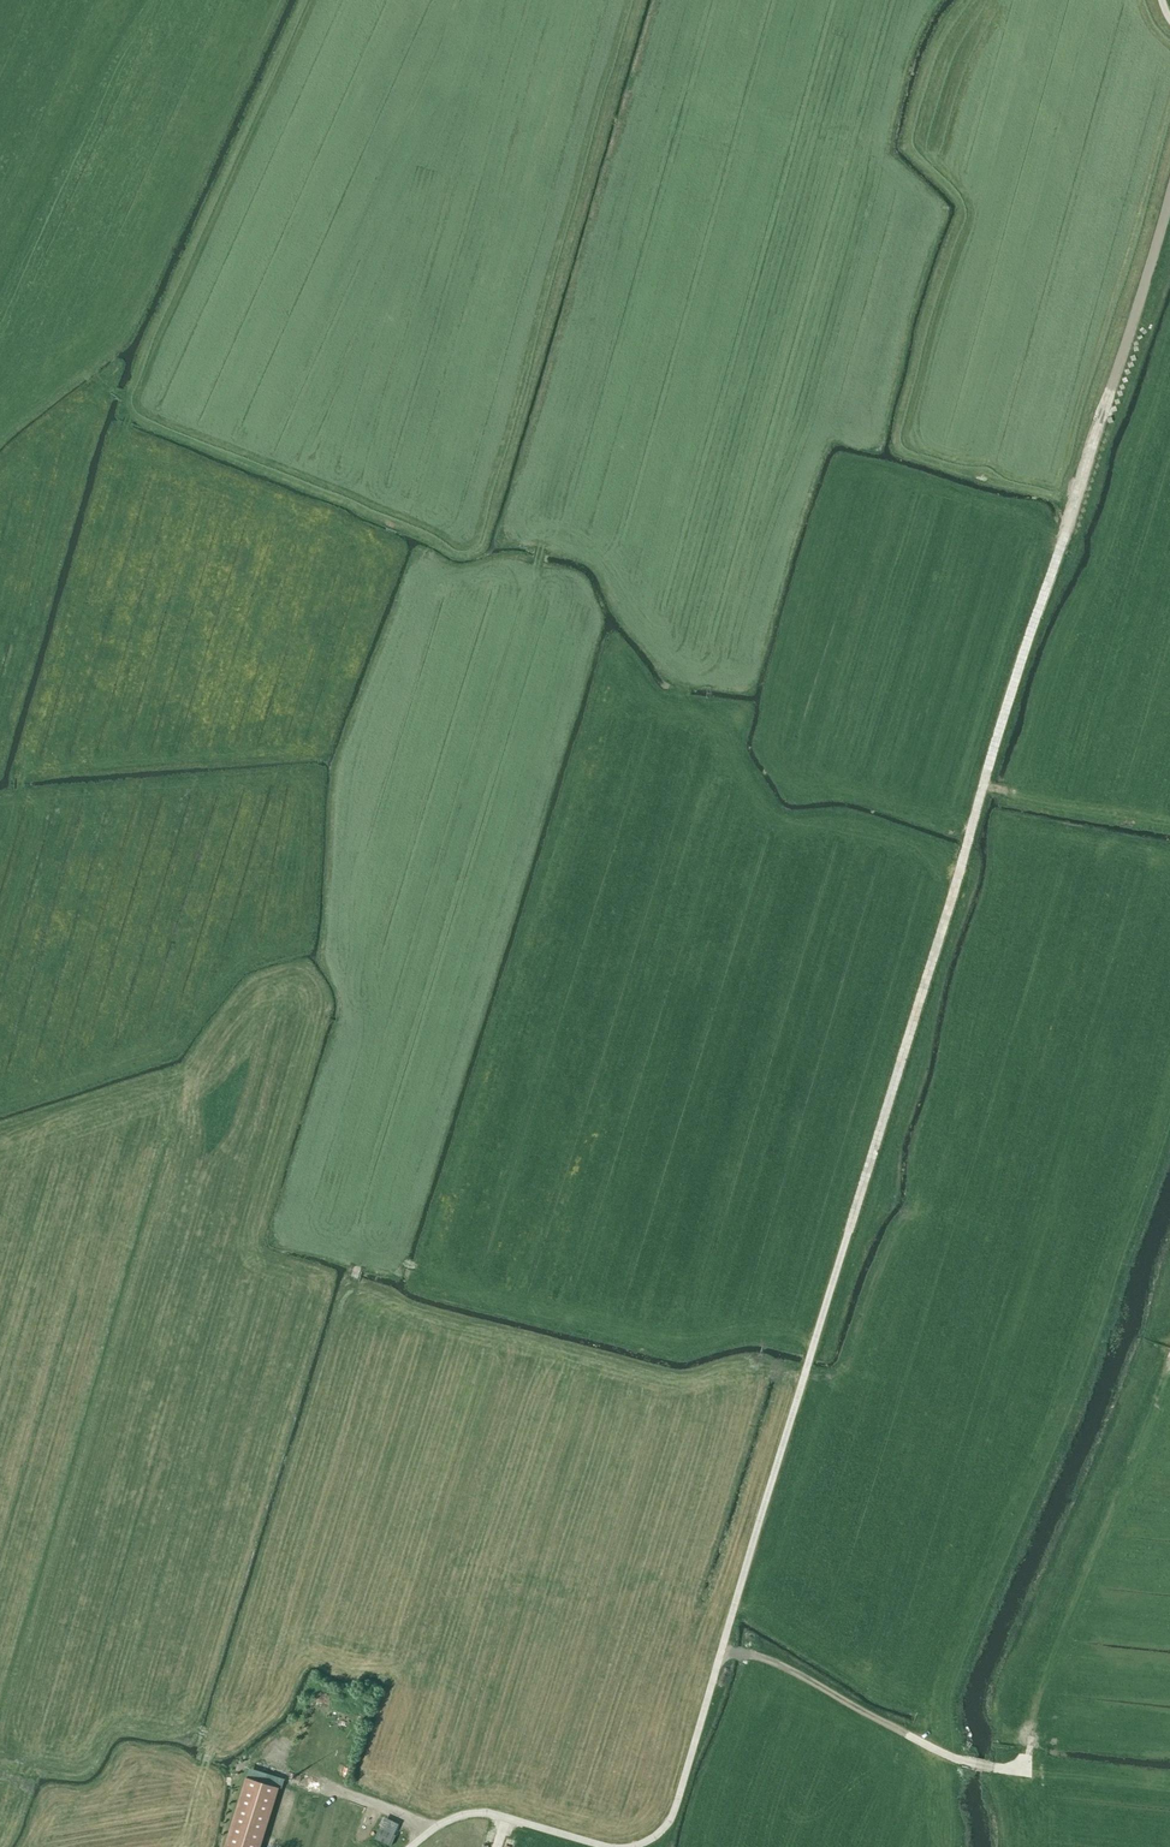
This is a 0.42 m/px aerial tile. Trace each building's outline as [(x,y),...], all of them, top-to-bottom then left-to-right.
[(270,1755),(286,1760),(290,1746),(275,1741),(270,1755)] [(279,1788),(246,1777),(224,1846),(260,1846),(279,1788)] [(379,1841),(392,1846),(396,1835),(383,1830),(379,1841)]
